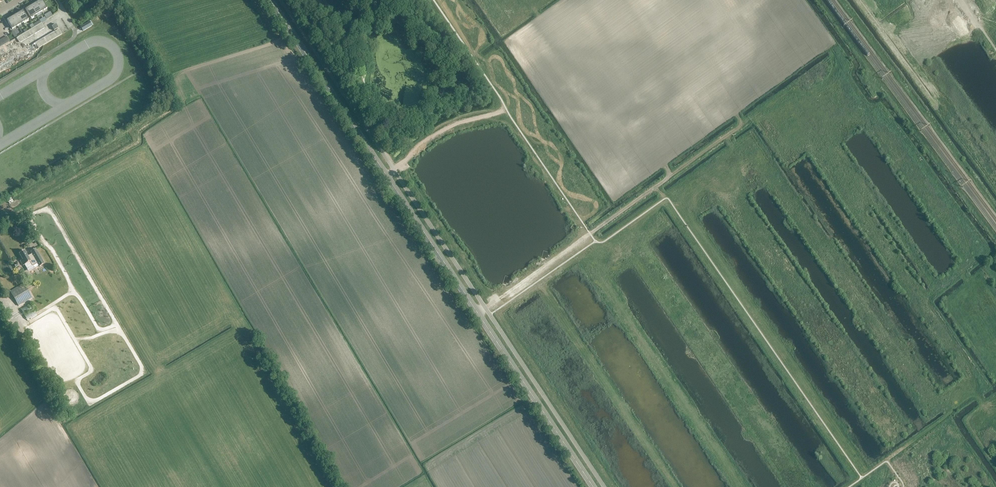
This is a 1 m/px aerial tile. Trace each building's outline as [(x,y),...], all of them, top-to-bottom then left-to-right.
[(41,12),(47,9),(43,2),(42,0),(41,0),(36,3),(36,2),(36,3),(41,12)] [(31,6),(36,15),(41,12),(36,3),(31,6),(31,5),(30,5),(31,6)] [(25,9),(31,18),(36,15),(31,6),(26,9),(25,8),(25,9)] [(17,14),(23,23),(28,20),(23,11),(22,10),(22,11),(17,14)] [(17,14),(12,17),(17,26),(23,23),(17,14),(17,13),(17,14)] [(12,17),(7,20),(8,22),(12,29),(17,26),(12,17),(12,16),(11,17),(12,17)] [(89,22),(80,27),(83,31),(92,26),(89,22)] [(24,251),(19,254),(22,260),(20,261),(23,266),(24,265),(27,270),(33,267),(32,266),(37,263),(39,267),(44,264),(35,249),(31,252),(32,254),(28,257),(24,251)] [(32,298),(24,284),(10,292),(19,306),(32,298)] [(20,309),(27,321),(37,315),(30,303),(20,309)]
